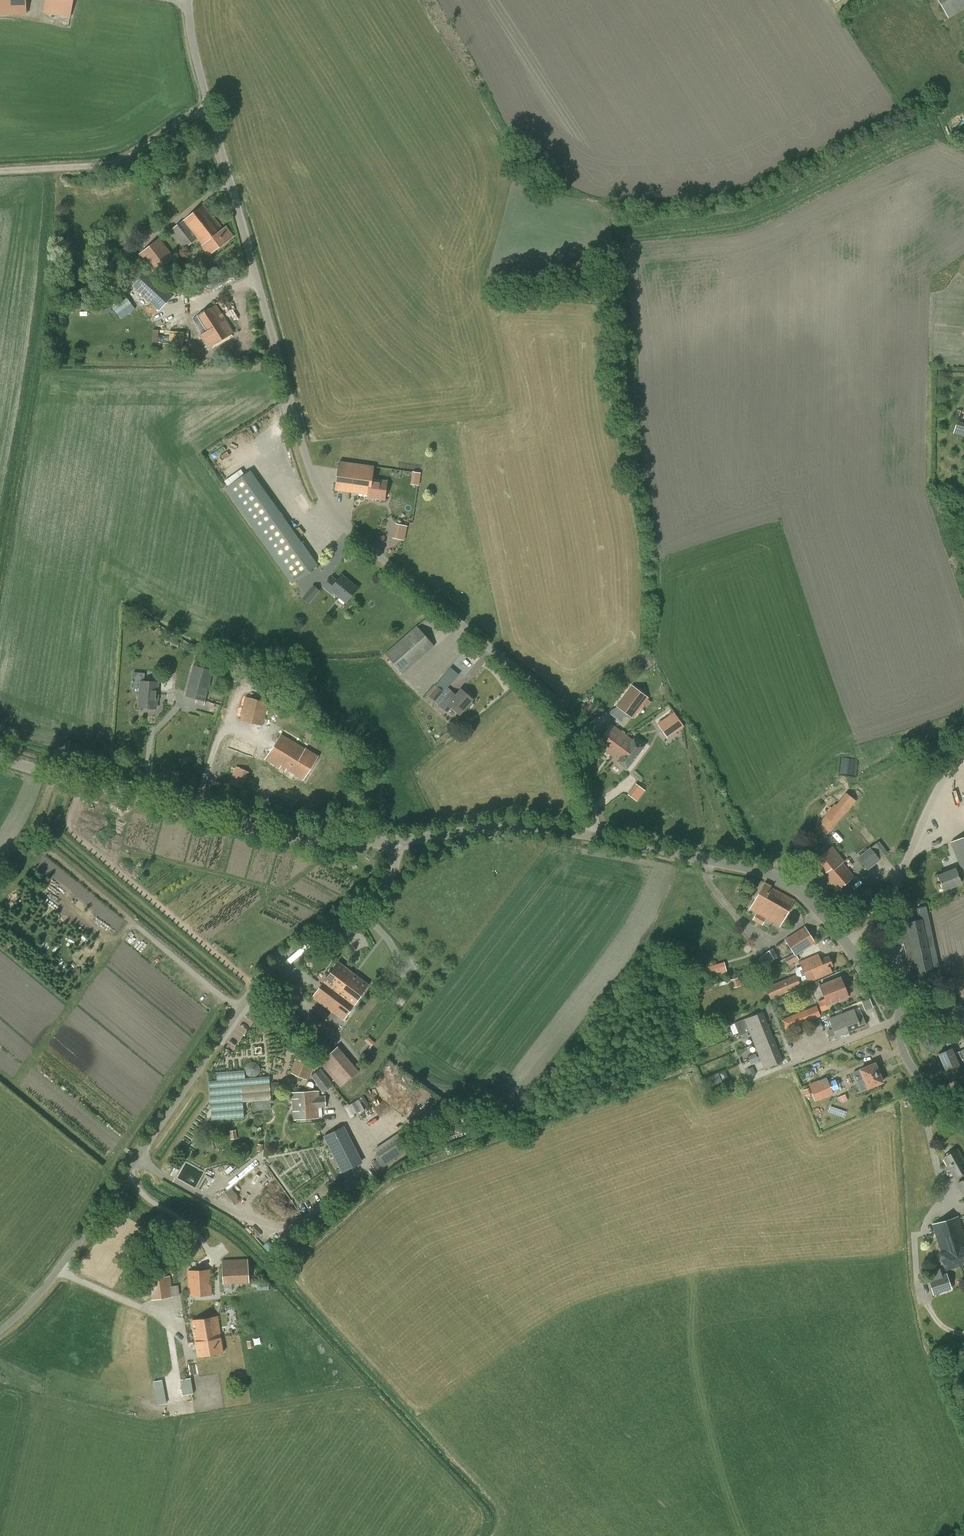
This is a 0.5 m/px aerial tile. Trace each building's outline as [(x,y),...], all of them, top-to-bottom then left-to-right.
[(29,15),(29,11),(28,0),(0,0),(0,16),(29,15)] [(71,18),(74,0),(45,0),(43,13),(71,18)] [(948,18),(963,8),(963,0),(937,0),(948,18)] [(96,188),(99,194),(113,188),(111,183),(96,188)] [(204,204),(171,230),(185,248),(197,239),(202,245),(201,246),(208,256),(234,236),(226,226),(223,229),(204,204)] [(139,254),(152,272),(174,256),(160,238),(139,254)] [(127,245),(118,252),(126,263),(128,261),(127,260),(135,254),(127,245)] [(113,252),(110,246),(104,249),(107,255),(113,252)] [(128,281),(158,310),(172,296),(142,267),(128,281)] [(171,273),(164,278),(167,282),(174,278),(171,273)] [(193,319),(202,334),(200,335),(208,348),(233,333),(216,305),(193,319)] [(953,434),(963,438),(963,425),(957,423),(953,434)] [(205,451),(209,457),(205,460),(292,584),(318,565),(247,465),(256,459),(220,449),(216,443),(205,451)] [(370,497),(384,499),(386,490),(388,489),(389,483),(387,482),(387,481),(372,479),(374,466),(358,464),(360,455),(341,452),(336,490),(370,494),(370,497)] [(406,539),(409,524),(397,521),(394,536),(406,539)] [(342,575),(337,581),(333,577),(324,587),(333,594),(334,592),(346,603),(358,588),(342,575)] [(302,598),(309,604),(320,590),(313,585),(302,598)] [(417,626),(385,654),(403,673),(434,646),(417,626)] [(195,703),(205,705),(214,670),(193,665),(185,696),(196,699),(195,703)] [(132,687),(140,687),(139,707),(156,708),(158,682),(144,681),(145,673),(133,672),(132,687)] [(439,705),(451,691),(446,687),(442,691),(435,685),(427,694),(434,701),(439,705)] [(651,701),(648,699),(649,698),(632,685),(616,706),(633,719),(643,705),(646,707),(651,701)] [(472,701),(473,700),(461,690),(456,695),(451,691),(439,705),(447,712),(451,707),(460,714),(467,707),(470,707),(472,704),(472,701)] [(245,696),(240,720),(263,726),(269,702),(245,696)] [(669,726),(674,733),(683,726),(673,712),(657,723),(663,731),(669,726)] [(612,724),(596,744),(617,760),(617,761),(627,769),(644,746),(634,738),(632,740),(612,724)] [(285,730),(282,734),(281,734),(265,759),(287,773),(289,770),(304,779),(318,756),(306,748),(305,749),(287,737),(290,733),(285,730)] [(255,746),(232,737),(228,746),(251,756),(255,746)] [(229,783),(242,789),(250,772),(236,766),(229,783)] [(638,781),(629,792),(638,800),(647,789),(638,781)] [(834,803),(820,821),(822,823),(830,829),(831,830),(845,812),(846,813),(850,809),(856,800),(846,792),(841,798),(836,805),(834,803)] [(950,842),(961,868),(963,873),(963,875),(963,836),(950,842)] [(870,847),(857,857),(868,870),(880,859),(888,853),(878,841),(870,847)] [(832,847),(812,863),(822,875),(823,875),(829,870),(834,866),(836,867),(842,862),(844,861),(832,847)] [(829,870),(823,875),(836,891),(854,876),(842,862),(836,867),(834,866),(829,870)] [(956,868),(937,875),(943,891),(962,884),(959,875),(963,873),(961,868),(956,869),(956,868)] [(765,882),(750,909),(756,912),(766,918),(780,926),(794,899),(772,887),(772,886),(765,882)] [(869,886),(861,894),(868,901),(875,894),(869,886)] [(873,897),(859,907),(867,918),(881,907),(873,897)] [(907,923),(900,924),(907,960),(912,982),(919,981),(934,978),(934,977),(941,976),(937,960),(928,918),(928,919),(927,912),(913,915),(914,921),(907,922),(907,923)] [(805,926),(784,939),(795,956),(816,943),(805,926)] [(212,945),(220,952),(222,949),(214,942),(212,945)] [(772,948),(759,957),(765,965),(778,956),(772,948)] [(806,977),(798,980),(800,986),(808,982),(832,972),(830,967),(833,966),(829,956),(820,959),(818,954),(802,960),(800,961),(799,961),(806,977)] [(313,996),(328,1008),(353,973),(338,962),(313,996)] [(724,962),(708,966),(711,977),(727,972),(724,962)] [(353,973),(328,1008),(344,1019),(369,985),(353,973)] [(796,974),(766,987),(771,999),(801,986),(800,986),(798,980),(796,974)] [(825,998),(817,1001),(821,1011),(830,1008),(828,1004),(848,996),(841,977),(820,985),(825,998)] [(791,1015),(781,1019),(785,1030),(795,1026),(821,1016),(816,1005),(791,1015)] [(318,1007),(312,1014),(324,1022),(329,1015),(318,1007)] [(854,1008),(841,1013),(848,1031),(866,1024),(863,1016),(858,1018),(854,1008)] [(744,1019),(737,1022),(741,1031),(745,1029),(748,1028),(749,1031),(768,1024),(763,1012),(744,1019)] [(833,1029),(827,1031),(830,1038),(848,1031),(841,1013),(828,1018),(833,1029)] [(768,1024),(749,1031),(755,1044),(773,1036),(768,1024)] [(773,1036),(755,1044),(760,1056),(778,1049),(773,1036)] [(292,1042),(301,1053),(306,1049),(296,1038),(292,1042)] [(338,1046),(320,1062),(340,1087),(359,1071),(338,1046)] [(952,1048),(938,1054),(943,1067),(963,1059),(962,1058),(959,1051),(955,1053),(952,1048)] [(778,1049),(760,1056),(765,1069),(783,1061),(778,1049)] [(290,1072),(307,1080),(315,1060),(298,1052),(290,1072)] [(943,1067),(949,1080),(963,1073),(960,1066),(963,1064),(963,1062),(963,1059),(943,1067)] [(249,1062),(248,1063),(247,1063),(247,1064),(246,1065),(246,1066),(245,1068),(245,1069),(245,1070),(245,1071),(245,1072),(246,1073),(246,1074),(247,1074),(248,1075),(249,1076),(250,1076),(252,1077),(254,1077),(255,1076),(256,1076),(257,1076),(257,1075),(258,1075),(258,1074),(259,1073),(259,1072),(260,1072),(260,1071),(260,1070),(260,1068),(260,1067),(260,1066),(259,1065),(258,1064),(258,1063),(257,1063),(256,1062),(255,1062),(254,1062),(253,1061),(252,1061),(251,1062),(250,1062),(249,1062)] [(859,1069),(852,1072),(856,1081),(863,1078),(867,1088),(883,1082),(875,1063),(859,1069)] [(321,1068),(311,1076),(317,1083),(316,1084),(323,1092),(334,1084),(321,1068)] [(243,1109),(243,1101),(271,1099),(270,1087),(274,1087),(273,1082),(270,1083),(269,1076),(241,1078),(241,1071),(216,1073),(217,1080),(209,1081),(212,1111),(243,1109)] [(720,1072),(710,1076),(713,1084),(723,1080),(720,1072)] [(826,1078),(809,1085),(815,1100),(832,1093),(832,1091),(838,1089),(834,1079),(828,1082),(826,1078)] [(293,1093),(294,1119),(318,1118),(318,1107),(326,1107),(325,1096),(317,1097),(317,1091),(293,1093)] [(343,1106),(350,1118),(355,1115),(354,1114),(360,1111),(361,1112),(365,1110),(359,1099),(349,1105),(348,1103),(343,1106)] [(264,1109),(263,1101),(255,1101),(256,1110),(264,1109)] [(324,1136),(342,1173),(363,1162),(344,1125),(324,1136)] [(397,1133),(374,1149),(378,1154),(374,1156),(376,1159),(371,1163),(377,1171),(409,1150),(397,1133)] [(943,1157),(954,1177),(961,1173),(963,1172),(963,1160),(958,1149),(943,1157)] [(932,1224),(934,1230),(939,1228),(944,1243),(945,1243),(945,1245),(952,1243),(960,1265),(963,1264),(963,1234),(958,1216),(932,1224)] [(939,1228),(934,1230),(941,1252),(939,1252),(945,1270),(960,1265),(952,1243),(945,1245),(945,1243),(944,1243),(939,1228)] [(222,1260),(223,1283),(224,1283),(224,1289),(232,1288),(232,1283),(249,1282),(248,1258),(222,1260)] [(187,1270),(188,1295),(212,1295),(211,1269),(187,1270)] [(947,1272),(928,1278),(933,1295),(952,1289),(947,1272)] [(170,1275),(149,1278),(151,1300),(172,1297),(170,1275)] [(192,1320),(195,1341),(214,1339),(221,1337),(217,1316),(192,1320)] [(214,1339),(195,1341),(198,1356),(223,1352),(221,1337),(214,1339)] [(191,1378),(180,1379),(183,1395),(194,1393),(191,1378)] [(154,1381),(158,1405),(167,1403),(162,1380),(154,1381)]
